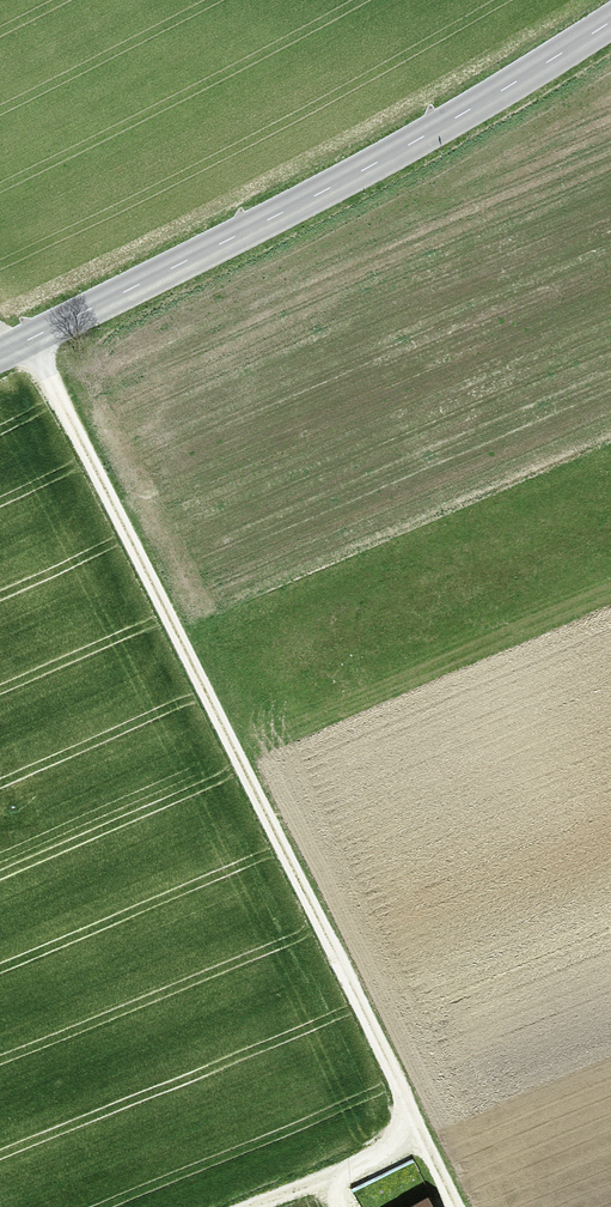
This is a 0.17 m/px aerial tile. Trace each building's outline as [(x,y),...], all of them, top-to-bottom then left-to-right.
[(405,1206),(437,1206),(429,1194),(405,1206)]
